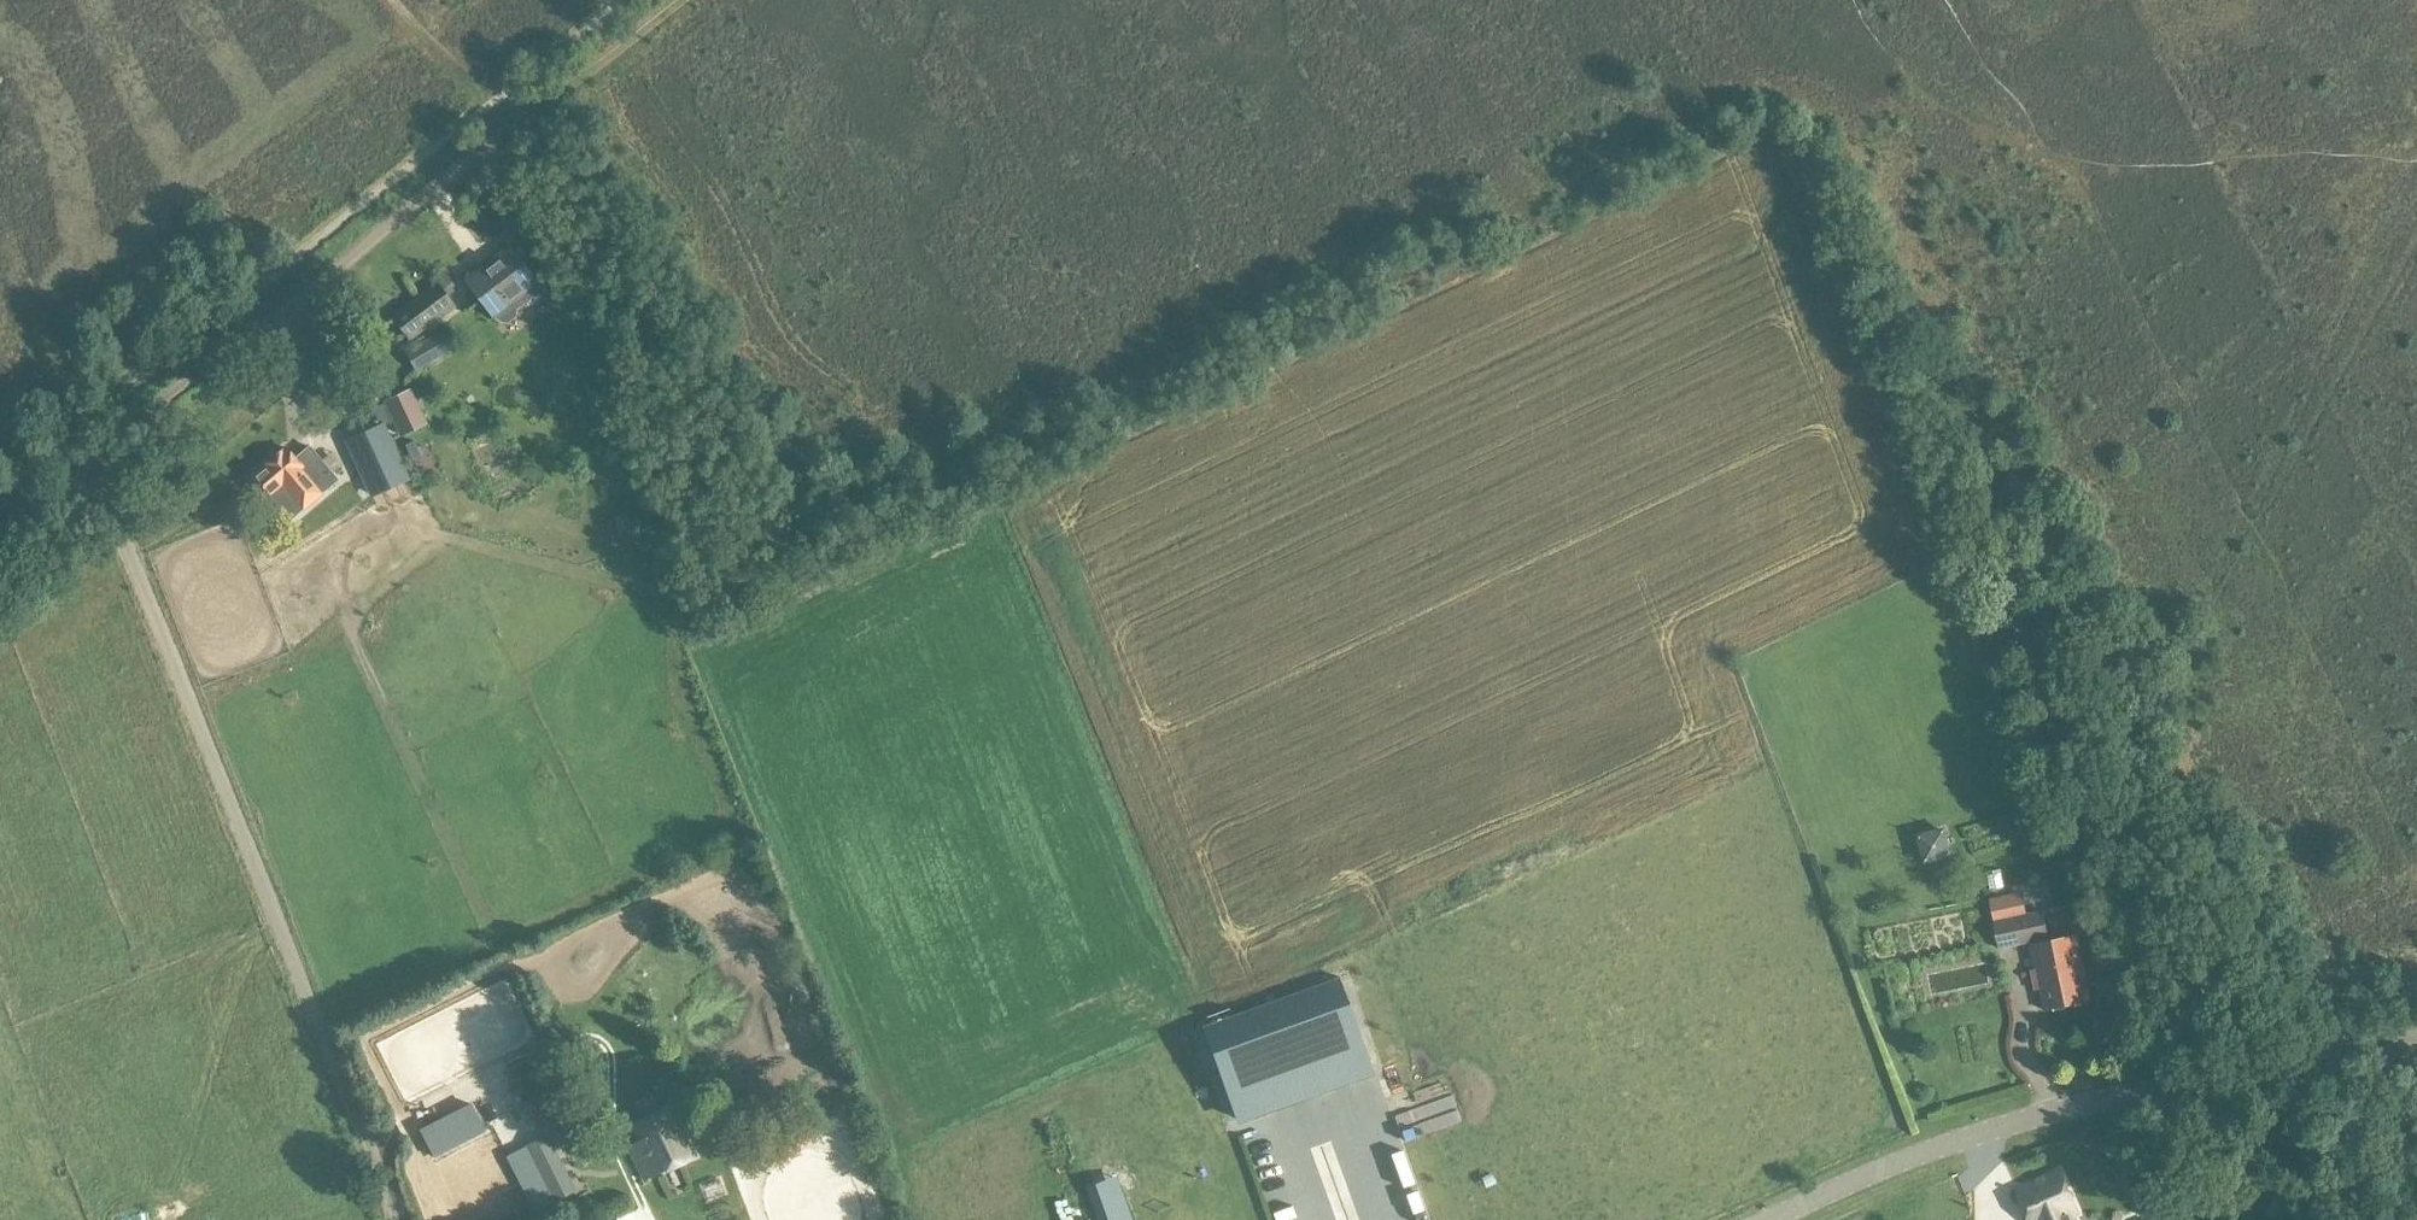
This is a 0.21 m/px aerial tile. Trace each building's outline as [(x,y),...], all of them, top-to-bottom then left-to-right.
[(539,283),(510,245),(463,280),(494,318),(496,317),(499,321),(504,323),(509,323),(517,316),(517,310),(512,304),(539,283)] [(435,279),(438,284),(394,316),(409,338),(452,307),(445,296),(454,290),(443,273),(435,279)] [(416,370),(459,346),(449,328),(406,352),(416,370)] [(429,423),(412,388),(386,401),(402,436),(429,423)] [(410,479),(384,421),(345,439),(371,496),(410,479)] [(288,449),(251,479),(267,498),(283,485),(302,509),(323,492),(304,469),(305,469),(288,449)] [(478,468),(488,490),(509,481),(499,459),(478,468)] [(1925,859),(1950,852),(1943,828),(1919,834),(1925,859)] [(1983,902),(2017,900),(2016,883),(1982,885),(1983,902)] [(2043,912),(2017,917),(1993,923),(1999,950),(2032,942),(2049,939),(2043,912)] [(2049,939),(2032,942),(2038,971),(2034,972),(2036,980),(2040,980),(2046,1008),(2088,999),(2076,938),(2050,943),(2049,939)] [(1899,991),(1908,1032),(1944,1024),(1935,984),(1899,991)] [(1379,1096),(1346,1001),(1210,1048),(1241,1142),(1379,1096)] [(542,1093),(523,1103),(536,1127),(554,1117),(542,1093)] [(631,1124),(636,1138),(631,1140),(646,1179),(700,1157),(679,1105),(642,1120),(631,1124)] [(549,1135),(531,1144),(527,1146),(555,1201),(577,1190),(549,1135)] [(2018,1191),(2031,1219),(2064,1219),(2078,1214),(2060,1172),(2018,1191)] [(1097,1219),(1130,1219),(1120,1195),(1113,1175),(1084,1186),(1097,1219)] [(739,1198),(752,1194),(747,1178),(734,1182),(739,1198)]
